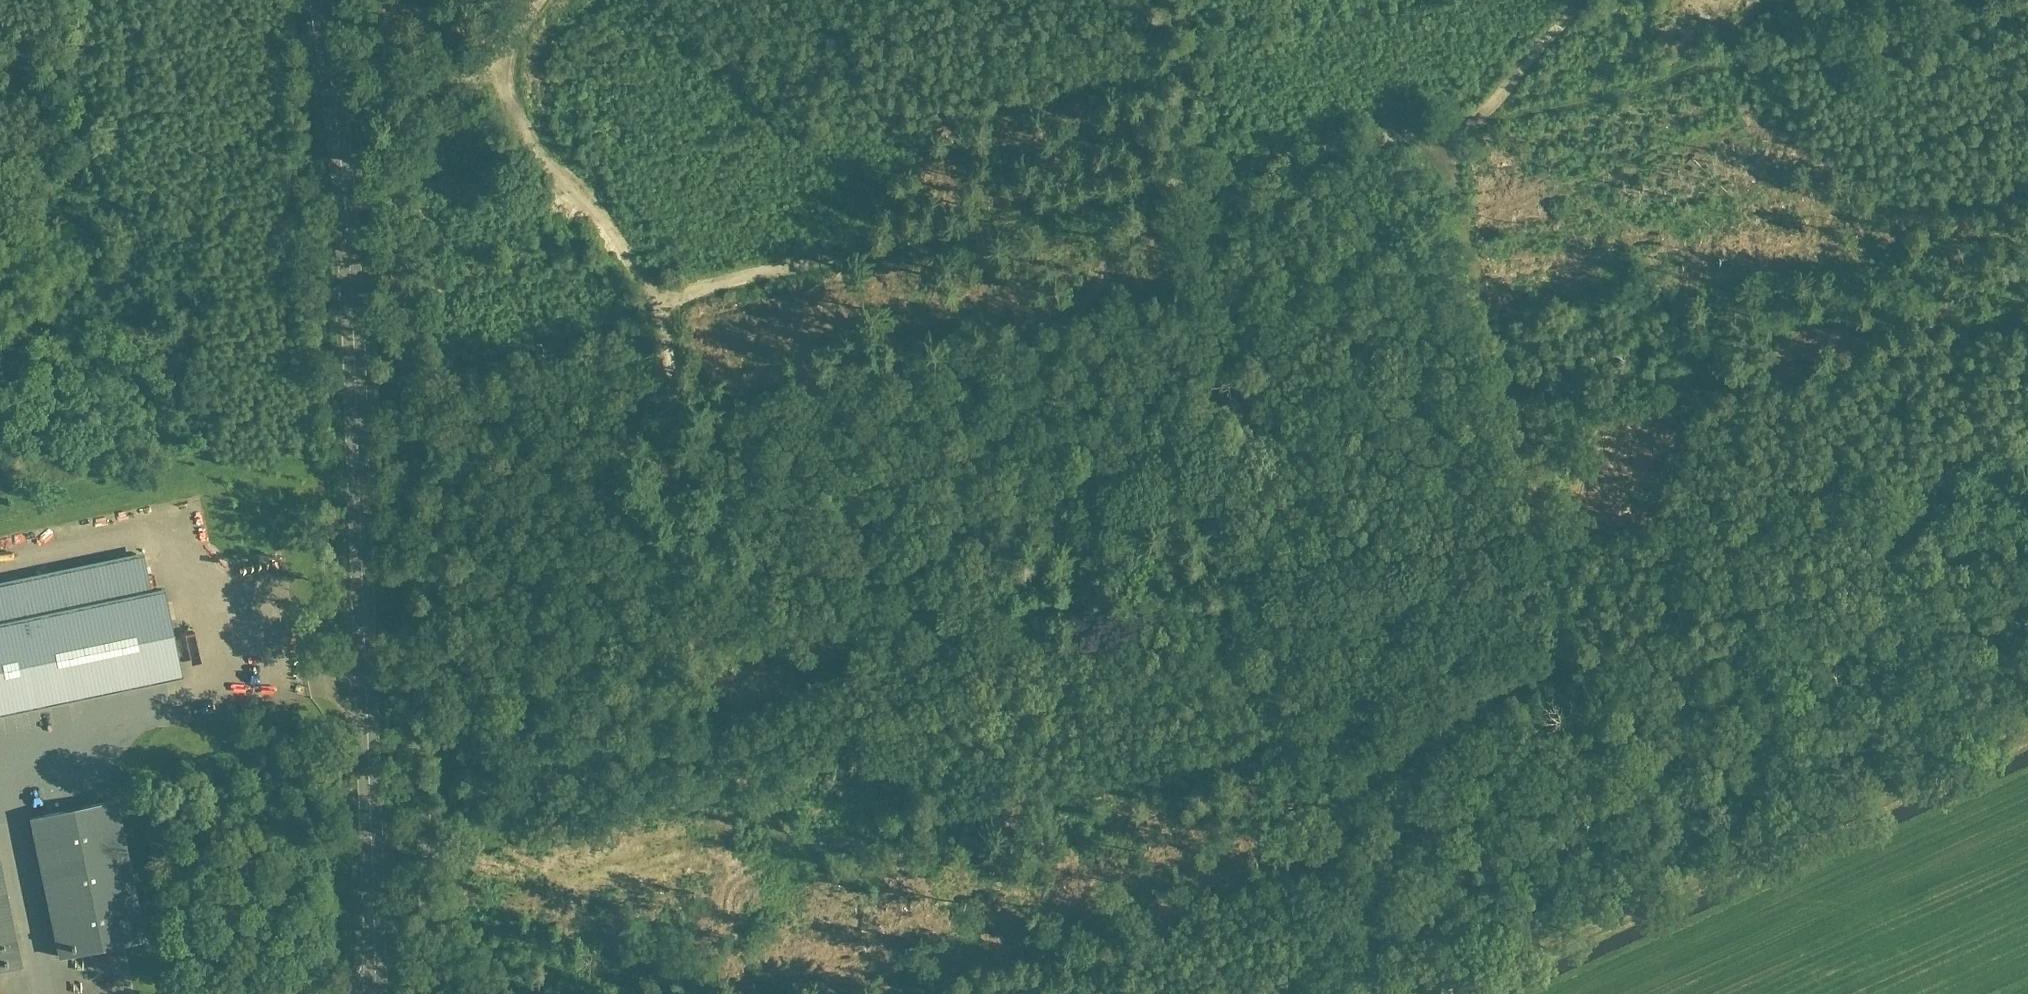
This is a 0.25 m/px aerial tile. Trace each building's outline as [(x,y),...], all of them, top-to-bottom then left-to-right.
[(179,674),(161,590),(52,613),(49,598),(0,608),(0,711),(179,674)] [(144,940),(116,801),(31,818),(60,957),(144,940)] [(0,866),(0,969),(21,965),(0,866)]
